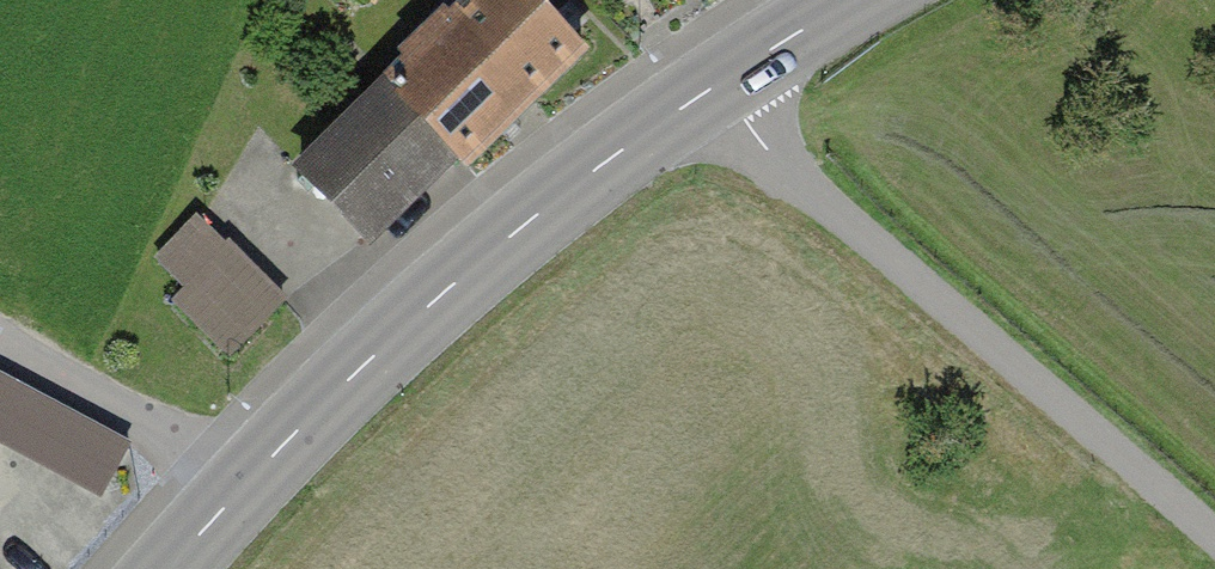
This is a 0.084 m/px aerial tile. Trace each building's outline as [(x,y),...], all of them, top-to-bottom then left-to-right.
[(454,167),(582,49),(536,0),(473,0),(379,86),(454,167)] [(370,244),(454,167),(379,86),(295,163),(370,244)] [(231,366),(287,311),(196,217),(139,271),(231,366)] [(0,378),(0,452),(96,504),(128,447),(0,378)]
